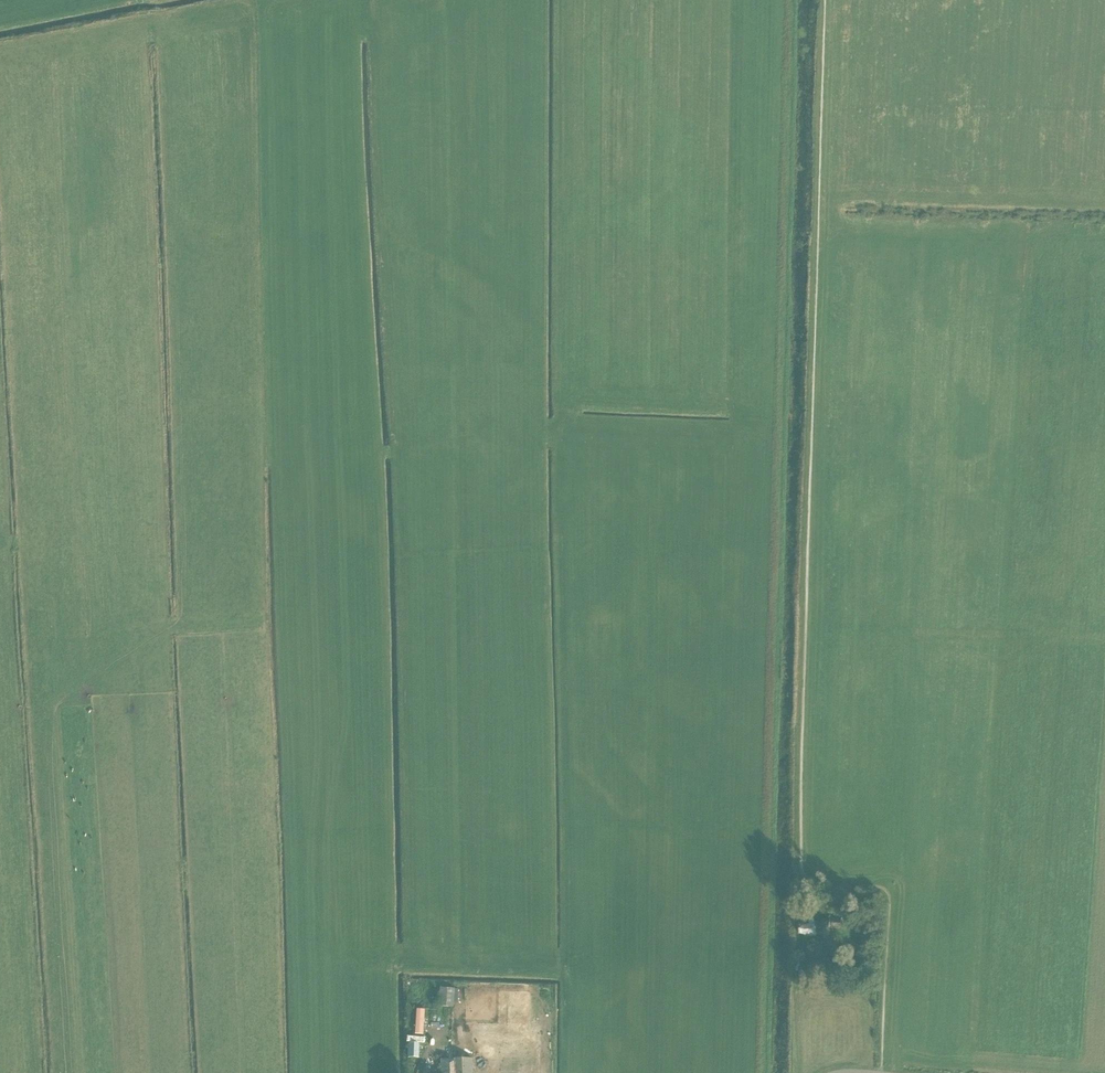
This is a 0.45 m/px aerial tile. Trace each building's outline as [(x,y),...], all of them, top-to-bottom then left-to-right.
[(816,929),(816,922),(800,922),(800,933),(805,933),(805,936),(816,936),(823,936),(823,929),(816,929)] [(453,989),(439,988),(438,1006),(452,1007),(453,989)] [(418,1043),(408,1042),(407,1057),(418,1057),(418,1043)] [(472,1058),(455,1059),(455,1058),(441,1059),(441,1060),(430,1060),(431,1072),(472,1072),(472,1058)]
